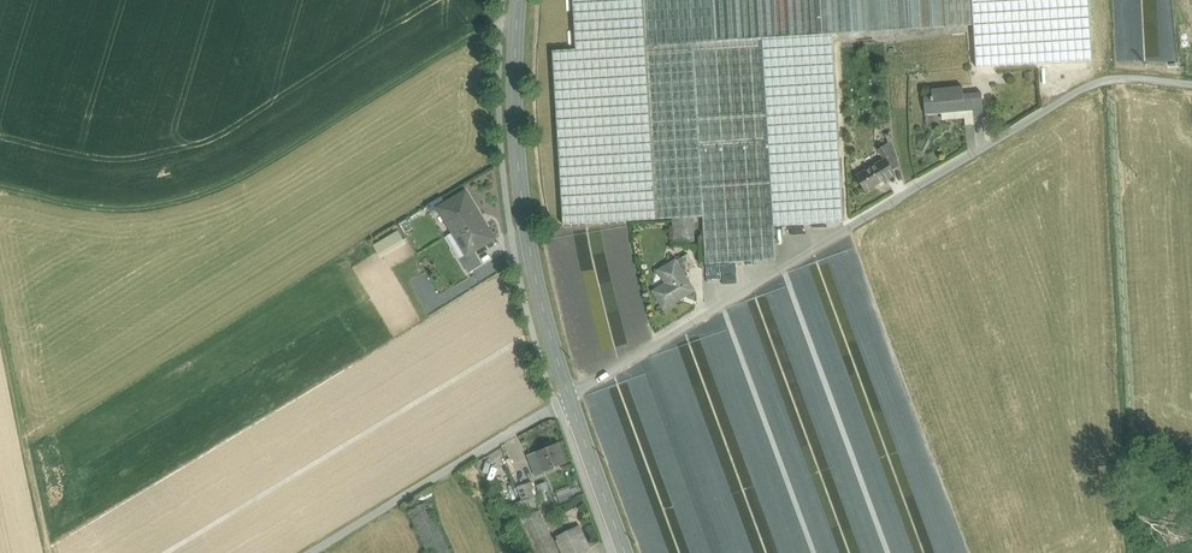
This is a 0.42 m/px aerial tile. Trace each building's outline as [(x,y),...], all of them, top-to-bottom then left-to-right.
[(576,50),(553,51),(563,225),(703,216),(693,42),(646,45),(644,0),(573,0),(576,50)] [(646,45),(693,42),(703,216),(706,264),(776,260),(774,226),(762,38),(832,34),(973,25),(972,0),(644,0),(646,45)] [(989,24),(1019,23),(1018,14),(988,15),(989,24)] [(832,34),(762,38),(774,226),(843,222),(832,34)] [(986,74),(996,73),(996,60),(985,60),(986,74)] [(963,86),(931,89),(932,96),(924,97),(925,114),(941,113),(965,111),(964,94),(963,86)] [(1010,86),(998,87),(999,94),(1011,93),(1010,86)] [(965,111),(941,113),(942,119),(984,115),(982,92),(972,93),(973,110),(965,111)] [(972,93),(964,94),(965,111),(973,110),(972,93)] [(899,164),(889,132),(885,134),(889,142),(878,149),(884,158),(880,161),(886,171),(891,168),(899,164)] [(880,161),(856,175),(865,191),(885,179),(884,178),(882,174),(886,171),(880,161)] [(882,174),(884,178),(894,172),(891,168),(886,171),(882,174)] [(466,192),(439,208),(467,254),(467,255),(474,251),(494,239),(466,192)] [(694,219),(672,221),(673,245),(695,244),(694,219)] [(398,231),(373,246),(378,254),(403,240),(398,231)] [(474,251),(467,255),(467,254),(460,258),(469,273),(483,265),(474,251)] [(687,254),(676,261),(683,274),(695,266),(687,254)] [(676,261),(660,271),(668,284),(654,292),(664,308),(693,291),(683,274),(676,261)] [(559,443),(536,452),(544,472),(566,463),(559,443)] [(544,472),(536,452),(528,455),(535,476),(544,473),(544,472)] [(524,484),(517,487),(522,500),(529,497),(524,484)] [(575,484),(556,491),(560,503),(579,495),(575,484)] [(529,499),(517,503),(519,510),(541,503),(539,497),(530,500),(529,499)] [(427,502),(407,511),(427,552),(451,552),(427,502)] [(539,510),(519,520),(535,552),(559,552),(539,510)] [(555,537),(562,552),(579,552),(590,548),(579,526),(555,537)]
